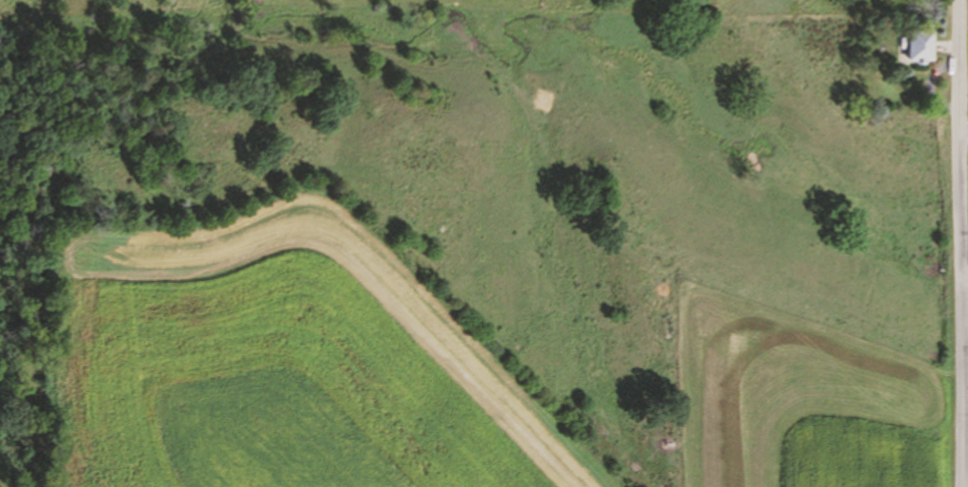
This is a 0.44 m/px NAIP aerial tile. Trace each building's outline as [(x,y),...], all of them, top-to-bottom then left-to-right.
[(935,33),(910,33),(910,65),(935,65),(935,33)]
